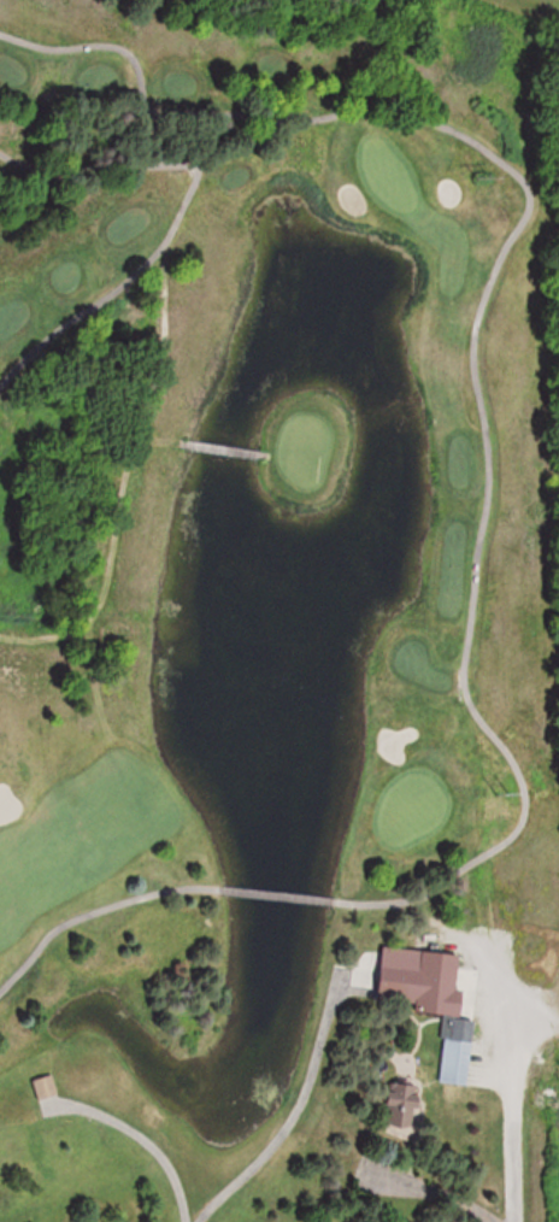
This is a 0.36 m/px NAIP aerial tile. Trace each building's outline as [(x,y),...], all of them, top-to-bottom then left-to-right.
[(382,945),(367,1022),(430,1033),(439,951),(382,945)] [(34,1079),(40,1097),(60,1091),(54,1071),(34,1079)] [(408,1094),(391,1097),(393,1114),(411,1111),(408,1094)]
